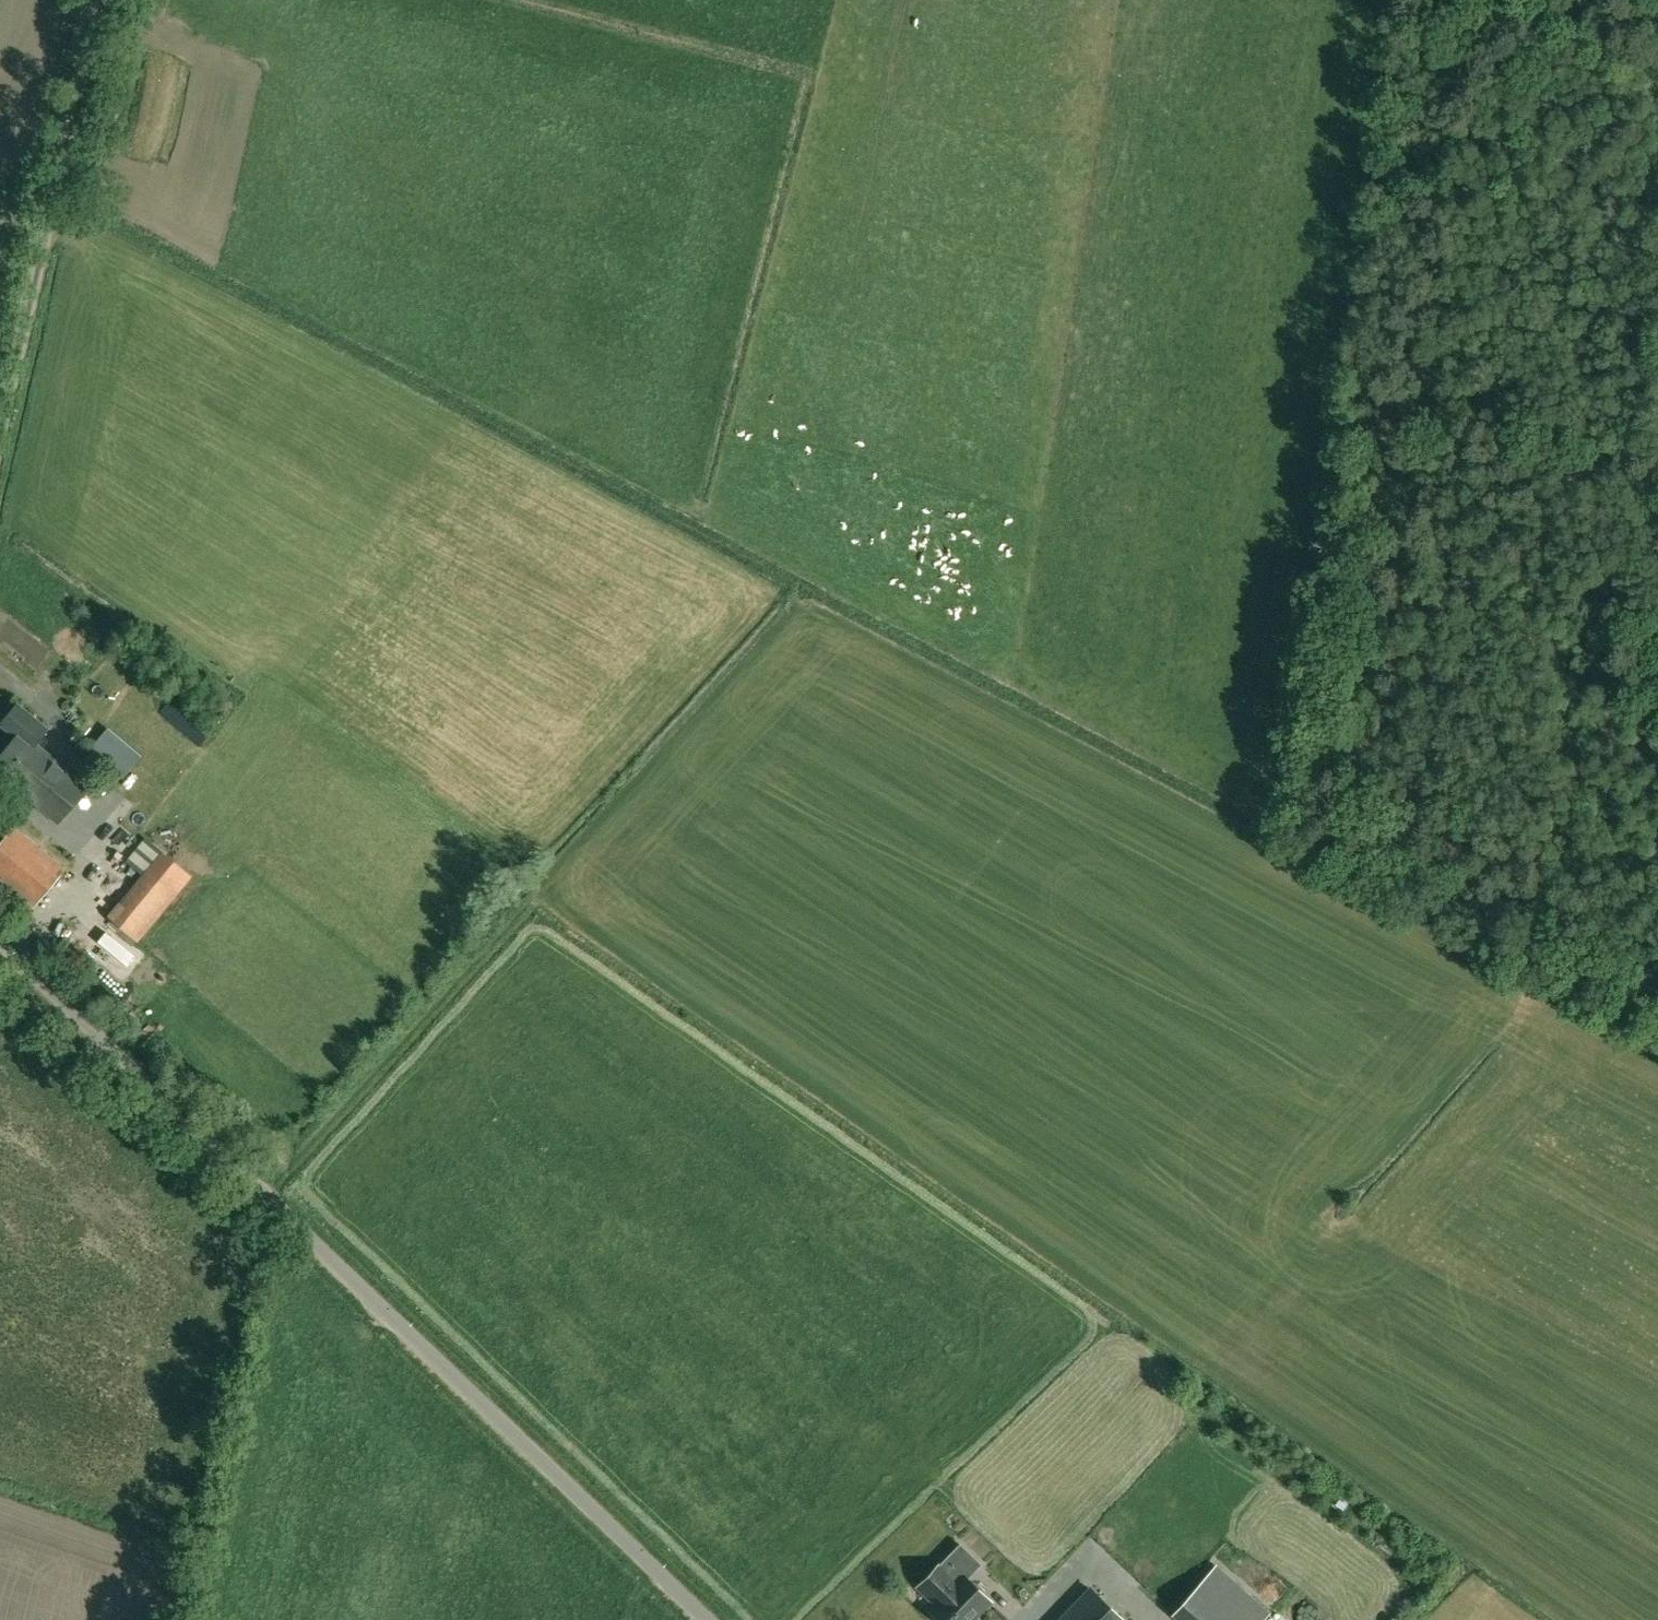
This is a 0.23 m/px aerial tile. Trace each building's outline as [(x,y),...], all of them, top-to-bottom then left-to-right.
[(16,704),(1,723),(16,736),(0,755),(0,770),(13,781),(11,783),(59,822),(87,787),(35,744),(47,729),(16,704)] [(0,843),(0,878),(33,906),(64,869),(14,827),(0,843)] [(147,869),(108,916),(137,941),(178,893),(147,869)] [(960,1544),(918,1587),(935,1603),(930,1609),(941,1619),(976,1619),(974,1617),(990,1601),(966,1578),(980,1563),(960,1544)] [(1173,1615),(1179,1619),(1261,1619),(1268,1613),(1216,1566),(1173,1615)] [(1059,1619),(1123,1619),(1090,1588),(1059,1619)]
